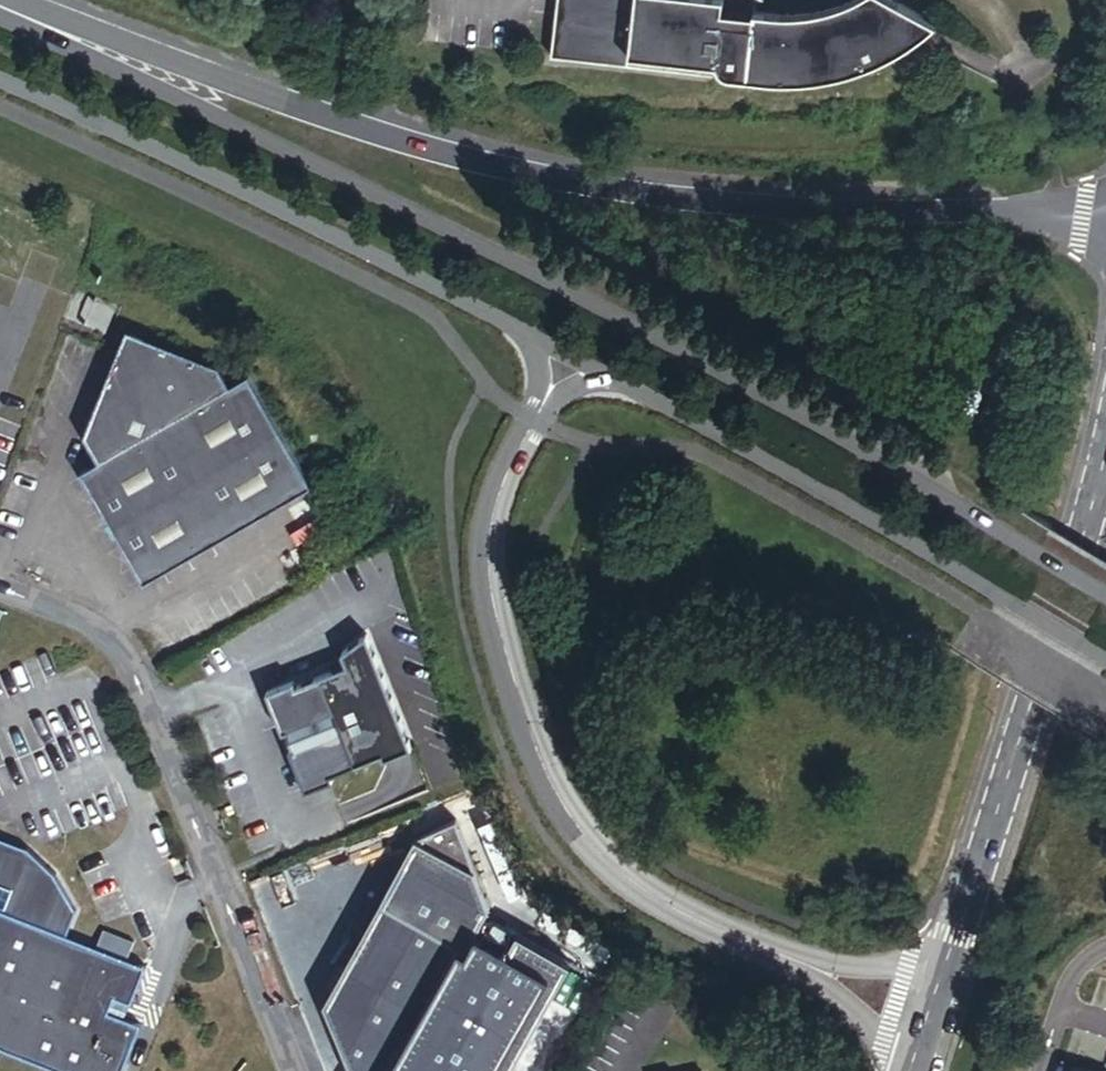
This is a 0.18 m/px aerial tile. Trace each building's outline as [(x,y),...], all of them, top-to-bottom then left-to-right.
[(712,62),(713,63),(713,65),(714,67),(715,69),(717,71),(721,73),(725,74),(744,77),(760,79),(776,80),(792,80),(809,79),(825,77),(841,74),(857,70),(872,64),(887,58),(902,50),(915,42),(921,37),(929,32),(936,26),(889,0),(854,0),(846,3),(835,7),(824,11),(823,11),(813,13),(799,15),(787,15),(775,15),(763,14),(752,13),(753,2),(735,0),(553,0),(546,53),(624,62),(625,52),(712,62)] [(216,362),(126,326),(83,431),(97,456),(78,467),(102,509),(271,412),(247,371),(228,382),(216,362)] [(310,482),(271,412),(102,509),(140,577),(310,482)] [(289,745),(304,783),(331,772),(329,767),(377,746),(379,751),(406,739),(362,628),(324,657),(329,666),(293,680),(292,676),(266,686),(282,726),(290,744),(289,745)] [(377,902),(321,1002),(326,1005),(348,1019),(361,1026),(376,1034),(401,1044),(420,1010),(436,1020),(434,1041),(506,1062),(543,996),(460,950),(452,966),(439,959),(447,942),(377,902)] [(139,1030),(106,1019),(111,1004),(130,1011),(145,974),(0,917),(0,1055),(42,1070),(123,1070),(139,1030)] [(106,1019),(139,1030),(153,1036),(158,1021),(130,1011),(111,1004),(106,1019)]
